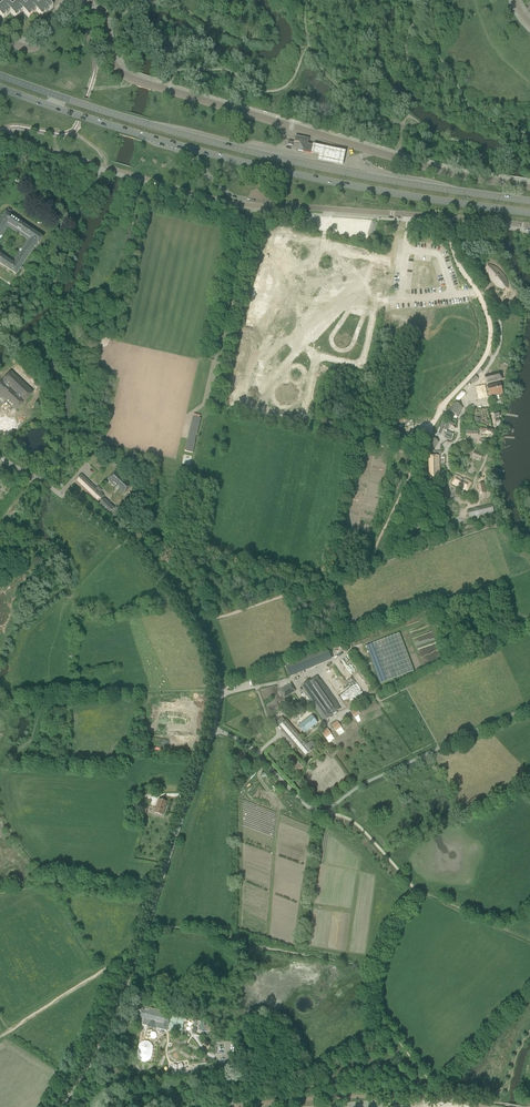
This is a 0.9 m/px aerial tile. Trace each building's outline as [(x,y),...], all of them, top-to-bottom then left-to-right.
[(0,5),(0,8),(1,9),(0,9),(0,15),(3,18),(10,12),(14,8),(11,6),(6,0),(0,5)] [(11,6),(14,8),(10,12),(15,18),(23,11),(26,8),(24,5),(20,0),(18,0),(11,6)] [(24,5),(26,8),(23,11),(28,17),(36,10),(39,7),(37,5),(33,0),(31,0),(24,5)] [(37,5),(39,7),(36,10),(41,16),(53,7),(47,0),(43,0),(37,5)] [(298,150),(311,153),(313,145),(308,144),(309,139),(295,136),(294,141),(299,143),(298,150)] [(346,152),(314,145),(313,154),(320,155),(319,162),(343,166),(346,152)] [(16,275),(37,243),(39,244),(43,238),(9,215),(11,211),(8,209),(0,220),(0,239),(2,237),(1,236),(7,227),(27,240),(20,249),(19,251),(13,261),(0,252),(0,264),(16,275)] [(501,288),(504,289),(508,286),(507,283),(506,281),(505,278),(504,276),(502,274),(500,272),(498,270),(496,268),(494,267),(492,265),(489,264),(485,268),(486,271),(487,273),(488,276),(490,278),(492,281),(494,283),(496,285),(498,287),(501,288)] [(14,408),(9,413),(12,416),(34,392),(22,381),(25,377),(22,375),(25,372),(16,365),(0,383),(0,396),(14,408)] [(501,373),(485,376),(486,382),(502,379),(501,373)] [(475,375),(469,380),(473,384),(478,378),(476,377),(475,375)] [(500,383),(487,386),(490,397),(503,394),(500,383)] [(456,415),(458,416),(463,408),(461,407),(455,403),(450,411),(456,415)] [(11,431),(6,416),(0,418),(0,431),(1,434),(11,431)] [(185,451),(193,453),(195,442),(196,435),(197,435),(201,418),(193,417),(185,451)] [(443,437),(450,440),(451,437),(450,436),(452,433),(446,430),(443,437)] [(425,446),(433,452),(440,442),(433,437),(430,442),(429,441),(425,446)] [(482,456),(474,453),(471,460),(480,462),(482,456)] [(429,480),(439,480),(439,456),(429,457),(429,480)] [(122,494),(130,485),(115,471),(107,479),(122,494)] [(74,482),(97,503),(103,496),(100,493),(102,491),(97,487),(96,489),(81,475),(74,482)] [(458,486),(467,491),(471,483),(462,478),(456,475),(452,483),(458,486)] [(99,505),(103,509),(111,517),(111,516),(113,517),(119,511),(116,508),(115,509),(104,499),(99,505)] [(493,512),(493,513),(494,512),(492,505),(479,508),(468,510),(470,518),(481,515),(492,513),(493,513),(493,512)] [(372,643),(387,681),(414,671),(399,633),(372,643)] [(335,663),(349,686),(361,678),(358,674),(355,676),(353,673),(356,671),(354,668),(350,671),(346,665),(345,666),(341,660),(335,663)] [(300,687),(309,700),(324,721),(333,715),(333,714),(340,709),(317,677),(310,682),(309,681),(300,687)] [(279,690),(284,698),(295,691),(290,683),(279,690)] [(354,717),(360,713),(356,708),(350,712),(354,717)] [(310,716),(299,724),(305,731),(315,723),(310,716)] [(282,717),(276,722),(279,726),(279,727),(288,738),(305,757),(313,750),(311,748),(312,747),(314,745),(311,741),(308,743),(307,743),(305,741),(301,738),(286,720),(285,721),(282,717)] [(331,725),(335,730),(341,727),(337,721),(331,725)] [(321,732),(325,737),(331,733),(327,728),(321,732)] [(240,751),(237,756),(236,757),(234,760),(239,764),(240,761),(243,762),(247,764),(251,758),(247,756),(240,751)] [(293,767),(297,771),(298,772),(303,767),(298,762),(293,767)] [(153,808),(153,809),(154,809),(153,812),(155,813),(156,813),(162,815),(165,808),(167,802),(162,800),(158,799),(156,806),(156,808),(153,808)] [(136,811),(146,813),(148,808),(145,807),(142,806),(141,806),(134,804),(133,809),(137,810),(136,811)] [(140,1005),(135,1020),(136,1020),(136,1021),(143,1023),(142,1024),(166,1030),(170,1015),(166,1014),(166,1013),(166,1012),(140,1005)] [(201,1021),(199,1029),(204,1031),(207,1023),(201,1021)] [(138,1061),(150,1063),(153,1043),(142,1041),(138,1061)] [(188,1075),(188,1062),(178,1062),(178,1067),(179,1075),(188,1075)]
